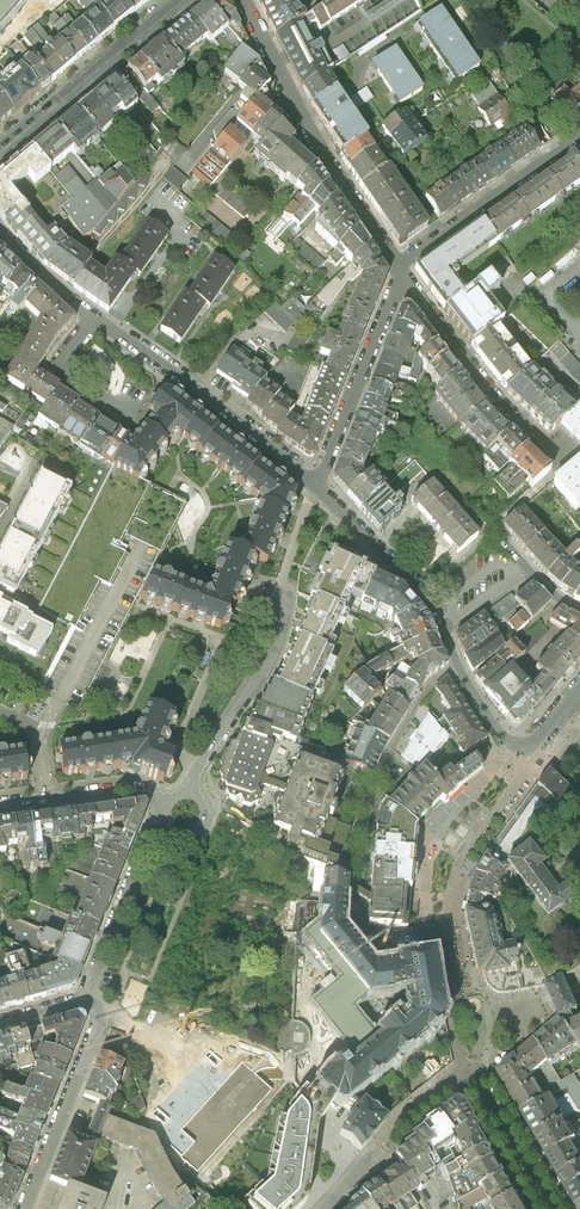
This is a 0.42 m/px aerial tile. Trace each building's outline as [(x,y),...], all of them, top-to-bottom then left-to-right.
[(28,0),(0,0),(0,31),(28,0)] [(95,47),(112,34),(84,0),(73,0),(86,16),(89,15),(92,18),(89,20),(88,19),(83,23),(84,25),(80,28),(95,47)] [(116,0),(114,0),(100,11),(99,5),(96,0),(84,0),(112,34),(131,18),(116,0)] [(144,7),(139,0),(116,0),(131,18),(144,7)] [(243,49),(247,43),(226,0),(215,0),(209,5),(207,7),(229,33),(243,49)] [(261,9),(276,0),(256,0),(261,9)] [(282,0),(276,0),(261,9),(271,30),(276,39),(299,24),(303,21),(294,7),(289,10),(282,0)] [(310,17),(314,24),(319,32),(355,8),(369,0),(337,0),(310,17)] [(355,8),(377,41),(383,37),(420,13),(415,4),(413,0),(369,0),(355,8)] [(229,33),(207,7),(192,20),(190,21),(206,40),(210,45),(222,34),(224,37),(229,33)] [(415,28),(453,87),(478,71),(468,56),(457,40),(439,13),(427,21),(415,28)] [(47,22),(54,31),(60,25),(53,17),(47,22)] [(314,24),(310,17),(303,21),(299,24),(302,30),(306,27),(307,28),(308,28),(314,24)] [(66,21),(60,25),(85,56),(95,47),(80,28),(74,33),(72,30),(74,29),(66,21)] [(206,40),(190,21),(177,32),(162,44),(178,64),(206,40)] [(329,68),(319,48),(312,52),(302,30),(299,24),(276,39),(301,92),(326,76),(331,72),(329,68)] [(65,41),(58,46),(74,66),(85,56),(60,25),(54,31),(61,40),(63,39),(65,41)] [(30,36),(62,75),(74,66),(58,46),(51,52),(49,49),(50,49),(50,47),(44,40),(45,39),(37,30),(30,36)] [(35,66),(51,85),(62,75),(30,36),(23,42),(37,59),(39,57),(41,60),(35,66)] [(377,41),(356,55),(359,60),(386,42),(383,37),(377,41)] [(183,70),(178,64),(162,44),(154,51),(139,64),(155,84),(160,89),(183,70)] [(20,71),(39,94),(51,85),(35,66),(19,46),(7,55),(20,71)] [(342,47),(332,55),(340,66),(350,59),(342,47)] [(258,65),(240,51),(223,73),(241,87),(258,65)] [(372,67),(399,109),(421,94),(404,67),(394,53),(372,67)] [(155,84),(139,64),(130,71),(127,74),(147,98),(153,93),(149,89),(155,84)] [(235,113),(242,118),(263,93),(269,86),(261,71),(258,65),(241,87),(238,90),(242,93),(246,96),(235,109),(235,113)] [(20,71),(0,88),(0,103),(12,117),(17,112),(39,94),(20,71)] [(158,111),(147,98),(127,74),(124,76),(115,83),(131,104),(136,100),(151,117),(158,111)] [(307,101),(312,108),(313,109),(334,95),(337,93),(326,76),(301,92),(307,101)] [(136,109),(131,104),(115,83),(106,90),(103,93),(123,119),(136,109)] [(470,98),(479,111),(497,99),(487,86),(470,98)] [(571,96),(565,88),(552,99),(567,117),(574,112),(579,106),(579,88),(571,96)] [(366,92),(345,105),(352,115),(372,102),(366,92)] [(123,119),(103,93),(99,96),(91,103),(111,127),(116,123),(130,139),(136,134),(123,119)] [(252,140),(272,116),(274,114),(267,109),(261,104),(265,100),(265,99),(265,98),(265,97),(263,93),(242,118),(236,125),(252,140)] [(341,158),(364,142),(366,142),(341,104),(337,99),(334,95),(313,109),(312,108),(310,110),(314,116),(318,122),(333,145),(341,158)] [(509,117),(497,99),(479,111),(477,112),(489,130),(509,117)] [(0,127),(12,117),(0,103),(0,127)] [(111,128),(111,127),(91,103),(88,105),(76,115),(97,140),(111,128)] [(212,134),(216,149),(228,135),(236,125),(242,118),(235,113),(229,114),(230,118),(223,121),(225,125),(218,128),(219,132),(212,134)] [(97,140),(76,115),(73,118),(54,133),(71,153),(75,158),(97,140)] [(388,143),(412,127),(404,115),(381,132),(384,136),(388,143)] [(280,130),(284,126),(272,116),(252,140),(251,141),(260,150),(253,158),(282,185),(285,182),(290,187),(294,191),(295,190),(296,191),(314,171),(308,166),(292,152),(297,146),(282,132),(280,130)] [(236,125),(228,135),(245,149),(251,141),(252,140),(236,125)] [(425,145),(412,127),(388,143),(401,161),(425,145)] [(529,127),(524,130),(538,151),(544,147),(529,127)] [(524,130),(499,148),(513,168),(526,159),(538,151),(524,130)] [(366,142),(364,142),(368,147),(384,136),(381,132),(366,142)] [(71,153),(54,133),(35,149),(32,152),(49,173),(53,168),(65,159),(71,153)] [(213,153),(229,167),(245,149),(228,135),(216,149),(213,153)] [(138,136),(126,146),(146,170),(155,158),(138,136)] [(169,140),(160,151),(177,165),(186,154),(169,140)] [(342,163),(348,172),(372,154),(368,147),(364,142),(341,158),(339,159),(342,163)] [(499,148),(474,166),(489,186),(501,177),(513,168),(499,148)] [(32,152),(12,169),(0,178),(0,220),(3,224),(5,223),(10,230),(17,238),(18,237),(30,251),(31,251),(44,265),(67,248),(53,232),(43,240),(26,219),(28,217),(22,208),(19,211),(5,194),(26,176),(34,187),(49,174),(50,174),(49,173),(32,152)] [(229,167),(213,153),(191,178),(202,188),(196,196),(201,200),(229,167)] [(360,190),(384,172),(372,154),(348,172),(350,175),(360,190)] [(577,157),(560,169),(545,180),(560,200),(579,185),(579,161),(577,157)] [(474,166),(449,183),(463,204),(476,195),(489,186),(474,166)] [(49,173),(50,174),(49,174),(63,191),(76,181),(66,169),(60,176),(53,168),(49,173)] [(118,168),(103,181),(98,185),(116,206),(132,186),(118,168)] [(276,243),(288,230),(326,188),(324,183),(317,174),(315,170),(314,171),(296,191),(299,194),(304,198),(300,202),(298,200),(267,235),(276,243)] [(380,219),(407,200),(387,170),(384,172),(360,190),(369,204),(380,219)] [(187,184),(172,171),(163,182),(178,195),(187,184)] [(103,181),(96,172),(90,176),(96,183),(98,185),(103,181)] [(26,176),(5,194),(19,211),(22,208),(28,217),(26,219),(43,240),(53,232),(67,221),(59,212),(62,210),(72,202),(63,191),(49,174),(34,187),(26,176)] [(116,206),(101,223),(93,233),(99,238),(106,229),(107,223),(113,225),(118,212),(124,214),(128,201),(134,203),(138,189),(145,190),(148,177),(141,175),(132,186),(116,206)] [(560,200),(545,180),(529,191),(513,203),(528,223),(560,200)] [(83,239),(93,233),(101,223),(116,206),(98,185),(96,183),(85,192),(76,181),(63,191),(72,202),(62,210),(74,226),(83,239)] [(449,183),(424,201),(438,221),(451,212),(463,204),(449,183)] [(212,196),(243,222),(251,212),(221,186),(212,196)] [(296,237),(299,232),(297,231),(313,213),(318,218),(335,201),(329,191),(326,188),(288,230),(296,237)] [(393,239),(399,248),(427,230),(407,200),(380,219),(393,239)] [(314,232),(336,254),(356,233),(348,220),(337,204),(335,201),(318,218),(316,220),(319,223),(321,225),(314,232)] [(528,223),(513,203),(498,214),(481,225),(496,246),(528,223)] [(191,221),(227,252),(236,242),(200,210),(191,221)] [(120,264),(135,276),(139,278),(168,239),(148,225),(120,264)] [(496,246),(481,225),(415,273),(429,293),(444,314),(465,298),(459,290),(455,293),(445,279),(487,248),(488,251),(496,246)] [(328,262),(334,270),(342,262),(341,261),(343,259),(350,267),(368,250),(360,239),(356,233),(336,254),(328,262)] [(286,252),(314,276),(324,266),(296,241),(286,252)] [(67,248),(44,265),(71,285),(73,287),(88,266),(91,262),(87,260),(69,247),(67,248)] [(359,276),(360,277),(376,263),(370,254),(368,250),(350,267),(341,275),(345,278),(340,285),(335,281),(324,291),(317,299),(329,309),(342,292),(347,284),(350,282),(350,284),(358,277),(359,276)] [(0,261),(0,281),(8,287),(14,276),(19,270),(17,268),(3,256),(0,261)] [(135,276),(120,264),(116,261),(105,277),(88,266),(73,287),(108,312),(135,276)] [(190,296),(205,308),(209,310),(234,274),(215,261),(201,280),(190,296)] [(488,281),(495,289),(516,274),(506,261),(496,269),(498,273),(488,281)] [(356,293),(376,301),(381,289),(386,277),(376,263),(360,277),(362,279),(356,293)] [(1,310),(8,301),(13,292),(20,297),(26,290),(32,281),(30,279),(19,270),(14,276),(8,287),(0,298),(0,311),(1,310)] [(530,276),(522,283),(526,288),(534,282),(530,276)] [(0,320),(0,324),(7,327),(25,305),(39,288),(35,284),(32,281),(26,290),(20,297),(0,320)] [(495,289),(488,281),(465,298),(444,314),(447,317),(470,347),(494,330),(502,324),(486,303),(498,293),(495,289)] [(25,305),(42,321),(57,335),(58,336),(73,320),(57,305),(39,288),(25,305)] [(356,293),(341,329),(361,337),(366,324),(376,301),(356,293)] [(205,308),(190,296),(186,294),(172,314),(160,330),(180,343),(205,308)] [(292,300),(288,304),(301,317),(305,312),(292,300)] [(280,312),(274,304),(263,313),(284,335),(293,325),(280,312)] [(288,304),(280,312),(293,325),(301,317),(288,304)] [(400,311),(394,327),(421,338),(418,344),(418,345),(425,354),(434,346),(423,330),(407,309),(404,309),(400,311)] [(547,355),(557,345),(522,309),(511,318),(547,355)] [(37,368),(57,335),(42,321),(40,324),(38,323),(5,378),(46,405),(57,388),(58,386),(36,371),(37,368)] [(388,342),(408,350),(411,341),(418,344),(421,338),(394,327),(389,340),(388,342)] [(361,337),(341,329),(337,340),(327,336),(319,354),(329,358),(325,369),(345,377),(353,357),(361,337)] [(480,360),(488,372),(512,352),(497,333),(494,330),(470,347),(472,350),(480,360)] [(297,334),(287,353),(297,358),(313,337),(297,334)] [(382,357),(402,365),(408,350),(388,342),(386,346),(382,357)] [(437,349),(434,346),(425,354),(417,360),(416,360),(426,374),(444,358),(437,349)] [(559,347),(549,357),(577,388),(579,385),(579,372),(559,347)] [(232,388),(249,399),(263,382),(265,379),(245,364),(247,361),(232,351),(217,372),(234,384),(232,388)] [(512,352),(488,372),(497,383),(505,394),(527,373),(512,352)] [(381,360),(376,372),(396,380),(408,385),(410,377),(399,373),(402,365),(382,357),(381,360)] [(452,368),(444,358),(426,374),(438,389),(457,375),(452,368)] [(307,410),(329,418),(336,398),(345,377),(325,369),(321,368),(317,379),(319,380),(312,397),(310,396),(305,409),(307,410)] [(375,374),(371,386),(403,400),(406,391),(397,388),(396,390),(393,389),(396,380),(376,372),(375,374)] [(527,373),(505,394),(517,406),(527,415),(551,393),(529,372),(527,373)] [(458,427),(481,406),(470,392),(457,375),(438,389),(434,396),(458,427)] [(279,393),(263,382),(249,399),(247,402),(264,414),(278,396),(279,393)] [(366,398),(365,401),(385,409),(389,398),(393,400),(391,404),(401,407),(403,400),(371,386),(366,398)] [(59,430),(77,403),(70,398),(57,388),(46,405),(38,417),(59,430)] [(152,417),(145,425),(167,443),(175,433),(198,450),(218,428),(202,416),(174,393),(162,391),(148,408),(151,410),(152,417)] [(573,415),(551,393),(527,415),(539,427),(549,437),(560,427),(573,415)] [(262,417),(279,429),(290,414),(294,408),(278,396),(264,414),(262,417)] [(360,414),(359,415),(395,430),(397,421),(383,414),(385,409),(365,401),(364,403),(360,414)] [(9,434),(11,432),(19,419),(5,410),(7,406),(0,402),(0,448),(9,434)] [(87,411),(77,403),(59,430),(58,432),(79,446),(98,418),(87,411)] [(495,420),(481,406),(458,427),(486,455),(507,434),(495,420)] [(560,427),(570,438),(579,448),(579,409),(573,415),(560,427)] [(309,454),(314,453),(321,436),(329,418),(307,410),(301,423),(293,443),(309,454)] [(301,423),(290,414),(279,429),(277,432),(293,443),(301,423)] [(358,418),(353,430),(374,439),(377,432),(392,440),(395,430),(359,415),(358,418)] [(100,461),(101,460),(119,432),(108,425),(98,418),(79,446),(79,447),(100,461)] [(167,443),(145,425),(133,441),(127,439),(113,466),(139,479),(167,443)] [(233,440),(218,428),(198,450),(241,483),(259,459),(233,440)] [(344,455),(365,464),(374,439),(353,430),(351,436),(344,455)] [(113,466),(127,439),(128,438),(123,435),(119,432),(101,460),(107,463),(113,466)] [(482,458),(497,475),(507,466),(524,450),(510,436),(507,434),(486,455),(482,458)] [(493,487),(500,495),(537,463),(535,461),(524,450),(507,466),(514,473),(509,473),(493,487)] [(365,464),(344,455),(341,463),(339,468),(335,477),(348,493),(373,471),(365,464)] [(388,483),(396,493),(425,468),(417,457),(388,483)] [(241,483),(261,501),(297,489),(264,464),(259,459),(241,483)] [(561,479),(554,484),(576,510),(579,507),(579,462),(561,479)] [(539,465),(537,463),(500,495),(507,504),(524,490),(524,484),(530,492),(549,475),(539,465)] [(361,508),(383,489),(386,487),(373,471),(348,493),(354,500),(361,508)] [(15,599),(71,490),(40,474),(34,487),(36,488),(33,494),(31,497),(29,495),(18,518),(20,519),(17,525),(15,528),(13,527),(2,549),(4,550),(1,556),(0,557),(0,591),(15,599)] [(436,525),(456,508),(432,481),(413,498),(424,510),(436,525)] [(278,531),(297,489),(261,501),(241,549),(255,555),(268,561),(278,531)] [(401,510),(383,489),(361,508),(380,530),(391,520),(401,510)] [(174,498),(171,507),(182,511),(186,502),(174,498)] [(456,508),(436,525),(460,552),(469,543),(479,535),(456,508)] [(514,537),(524,550),(544,532),(524,508),(503,525),(514,537)] [(565,554),(544,532),(524,550),(536,562),(546,574),(565,554)] [(579,587),(579,568),(577,565),(571,560),(579,550),(579,539),(576,543),(565,554),(546,574),(557,585),(560,587),(572,595),(575,597),(579,587)] [(229,544),(207,594),(233,605),(245,579),(255,555),(241,549),(229,544)] [(325,651),(341,616),(344,611),(340,609),(344,601),(348,603),(353,592),(362,596),(374,573),(364,568),(366,565),(333,549),(328,559),(325,557),(318,571),(321,573),(310,596),(315,599),(314,602),(310,600),(304,614),(307,616),(305,620),(301,619),(295,633),(298,634),(293,646),(296,647),(294,652),(290,650),(286,659),(290,660),(287,665),(284,664),(280,672),(283,674),(281,678),(278,677),(274,685),(309,702),(332,654),(325,651)] [(161,606),(180,615),(192,587),(156,573),(144,600),(161,606)] [(396,619),(422,608),(403,586),(374,573),(362,596),(361,599),(391,613),(396,619)] [(533,582),(515,596),(520,603),(524,608),(532,617),(551,599),(541,590),(533,582)] [(207,594),(192,587),(180,615),(203,624),(221,632),(233,605),(207,594)] [(515,596),(512,593),(483,614),(491,624),(520,603),(515,596)] [(38,660),(52,632),(24,617),(22,616),(23,614),(0,603),(0,635),(8,639),(6,644),(38,660)] [(551,616),(568,626),(570,621),(579,618),(579,616),(561,606),(551,616)] [(390,632),(394,640),(413,632),(411,628),(430,620),(425,611),(422,608),(396,619),(400,629),(396,629),(393,630),(390,632)] [(523,611),(522,610),(509,621),(517,631),(528,621),(530,620),(523,611)] [(456,632),(466,652),(495,632),(497,631),(491,624),(483,614),(470,622),(456,632)] [(579,641),(579,618),(570,621),(575,624),(576,626),(570,632),(579,641)] [(516,641),(526,651),(549,629),(544,623),(541,619),(516,641)] [(394,640),(386,644),(389,652),(402,646),(436,633),(433,624),(430,620),(411,628),(413,632),(394,640)] [(537,663),(544,671),(556,683),(559,680),(571,667),(574,663),(579,657),(579,641),(570,632),(568,630),(540,660),(537,663)] [(503,643),(495,632),(466,652),(470,658),(475,669),(477,667),(503,643)] [(389,652),(386,654),(392,665),(407,656),(406,654),(409,653),(408,651),(413,649),(415,653),(410,655),(412,662),(444,650),(441,645),(437,636),(436,633),(402,646),(389,652)] [(496,656),(502,663),(511,656),(515,660),(526,651),(516,641),(514,639),(508,645),(503,649),(496,656)] [(412,662),(407,664),(385,685),(410,705),(423,682),(430,673),(447,663),(448,658),(444,650),(412,662)] [(343,689),(363,708),(368,702),(377,692),(380,689),(368,678),(392,665),(386,654),(367,664),(366,667),(354,678),(343,689)] [(502,663),(496,656),(477,673),(481,679),(485,686),(507,668),(502,663)] [(494,696),(509,715),(532,688),(511,665),(507,668),(485,686),(494,696)] [(532,688),(543,697),(554,685),(556,683),(544,671),(531,687),(532,687),(532,688)] [(452,726),(463,742),(460,744),(465,751),(470,747),(488,734),(481,724),(470,706),(452,679),(448,673),(437,684),(446,695),(443,698),(449,704),(447,706),(449,709),(438,719),(436,717),(434,718),(445,731),(452,726)] [(309,702),(274,685),(272,685),(268,694),(266,693),(263,702),(261,702),(258,711),(256,710),(252,719),(250,718),(247,727),(245,727),(242,736),(241,735),(239,740),(238,739),(237,740),(235,745),(232,747),(230,753),(227,754),(225,760),(226,761),(224,762),(222,769),(223,771),(220,776),(222,780),(220,783),(222,786),(220,787),(222,791),(223,795),(225,794),(228,800),(234,802),(239,800),(243,808),(249,810),(257,806),(260,800),(256,793),(263,789),(266,783),(267,783),(273,780),(279,783),(287,779),(290,773),(286,765),(293,762),(297,763),(282,802),(279,801),(272,819),(276,820),(272,828),(290,835),(287,841),(289,845),(294,847),(298,845),(298,842),(303,845),(304,847),(302,851),(304,855),(325,863),(325,868),(314,864),(312,892),(347,895),(347,885),(348,878),(348,876),(340,876),(340,873),(339,872),(348,846),(344,845),(351,828),(334,821),(336,818),(337,819),(337,817),(340,816),(340,815),(341,813),(339,811),(340,809),(338,808),(354,765),(344,761),(296,743),(311,702),(309,702)] [(509,715),(516,722),(519,721),(522,720),(531,710),(543,697),(532,688),(509,715)] [(357,726),(389,740),(408,708),(389,693),(384,702),(382,697),(377,692),(368,702),(370,705),(374,701),(381,707),(370,724),(366,723),(366,720),(356,714),(348,722),(357,726)] [(109,743),(113,770),(135,767),(162,783),(168,772),(175,759),(157,748),(172,721),(150,708),(133,739),(109,743)] [(419,768),(430,757),(448,736),(445,731),(434,718),(429,712),(415,734),(402,754),(419,768)] [(357,726),(344,761),(349,763),(354,765),(373,773),(380,755),(389,740),(357,726)] [(113,770),(109,743),(63,749),(67,776),(92,773),(113,770)] [(483,765),(475,754),(470,747),(465,751),(470,758),(455,769),(465,779),(469,776),(483,765)] [(0,755),(0,783),(5,782),(27,779),(24,751),(0,755)] [(388,800),(414,822),(422,815),(427,814),(430,811),(432,809),(432,805),(441,796),(444,796),(449,792),(436,776),(441,772),(435,764),(430,757),(419,768),(402,754),(397,763),(390,781),(399,789),(388,800)] [(465,779),(455,769),(453,771),(442,758),(435,764),(441,772),(436,776),(449,792),(450,794),(458,786),(465,779)] [(560,800),(576,790),(550,766),(539,781),(559,800),(560,800)] [(549,806),(559,800),(539,781),(538,782),(532,791),(549,806)] [(518,847),(520,845),(522,838),(533,816),(549,806),(532,791),(499,836),(518,847)] [(414,822),(388,800),(381,810),(375,828),(374,862),(383,862),(382,865),(394,866),(394,884),(412,886),(412,885),(414,856),(415,849),(414,849),(412,849),(414,828),(417,825),(414,822)] [(143,803),(94,809),(96,822),(111,820),(112,826),(114,826),(111,832),(134,841),(140,827),(148,806),(143,803)] [(84,840),(84,833),(92,833),(91,822),(96,822),(94,809),(76,812),(79,840),(84,840)] [(49,815),(52,841),(79,840),(76,812),(49,815)] [(31,818),(38,867),(47,866),(45,842),(52,841),(49,815),(31,818)] [(14,819),(17,846),(29,845),(24,853),(25,868),(38,867),(31,818),(14,819)] [(7,854),(7,846),(17,846),(14,819),(0,821),(0,854),(7,854)] [(134,841),(111,832),(109,839),(106,838),(102,846),(128,856),(130,851),(134,841)] [(523,848),(520,845),(518,847),(499,836),(488,852),(487,851),(476,870),(507,887),(513,869),(507,861),(523,848)] [(523,848),(507,861),(513,869),(548,915),(578,893),(576,891),(570,884),(571,884),(569,882),(557,891),(539,867),(545,863),(545,862),(528,844),(523,848)] [(128,856),(102,846),(90,878),(116,888),(122,873),(128,856)] [(371,899),(370,920),(408,922),(409,911),(411,891),(412,886),(394,884),(394,866),(382,865),(383,862),(374,862),(372,892),(371,899)] [(507,887),(476,870),(470,889),(483,895),(484,894),(494,896),(494,897),(501,899),(504,900),(506,901),(506,899),(506,896),(506,892),(507,887)] [(116,888),(90,878),(74,916),(100,927),(107,909),(116,888)] [(372,892),(348,878),(347,885),(371,899),(372,892)] [(497,906),(501,899),(494,897),(494,896),(484,894),(483,895),(470,889),(466,907),(481,909),(481,908),(488,909),(490,909),(491,904),(497,906)] [(445,1015),(445,1011),(435,951),(418,954),(402,956),(401,953),(387,955),(388,959),(381,960),(345,915),(347,895),(312,892),(304,900),(301,900),(300,904),(299,906),(297,946),(299,946),(304,947),(335,984),(313,1002),(352,1049),(347,1053),(345,1050),(341,1054),(343,1056),(327,1070),(317,1081),(337,1096),(340,1099),(342,1099),(343,1100),(344,1099),(346,1099),(371,1078),(372,1079),(374,1078),(377,1077),(378,1074),(377,1073),(441,1021),(443,1018),(445,1015)] [(41,905),(34,925),(45,928),(47,929),(54,909),(41,905)] [(481,909),(466,907),(466,908),(479,970),(480,970),(480,969),(484,968),(484,969),(485,969),(485,973),(508,968),(507,964),(513,963),(518,962),(516,954),(519,953),(518,950),(515,950),(514,943),(512,942),(505,943),(504,945),(499,946),(498,943),(500,943),(500,942),(495,915),(495,914),(494,914),(492,915),(491,909),(490,909),(488,909),(481,908),(481,909)] [(45,928),(34,925),(13,916),(7,914),(2,926),(0,930),(0,938),(38,952),(41,941),(45,928)] [(100,927),(74,916),(71,915),(62,935),(91,948),(97,934),(100,927)] [(88,952),(91,948),(62,935),(47,929),(45,928),(41,941),(59,949),(54,959),(58,961),(81,969),(88,952)] [(297,946),(294,946),(288,1018),(278,1017),(273,1025),(272,1034),(272,1044),(275,1053),(284,1052),(282,1079),(278,1085),(281,1088),(288,1081),(289,1082),(290,1057),(296,1057),(303,1055),(308,1051),(305,1048),(309,1044),(311,1039),(311,1035),(310,1030),(307,1024),(301,1020),(294,1018),(299,946),(297,946)] [(15,955),(28,1001),(37,1000),(46,996),(40,972),(31,975),(24,952),(15,955)] [(28,1001),(15,955),(6,958),(12,979),(5,982),(11,1006),(21,1003),(28,1001)] [(81,969),(58,961),(56,967),(40,972),(46,996),(62,991),(73,987),(81,969)] [(508,968),(485,973),(486,977),(487,980),(489,983),(491,985),(493,987),(496,989),(498,990),(501,991),(504,991),(507,991),(546,985),(548,984),(539,969),(509,973),(508,968)] [(550,992),(561,1015),(571,1011),(577,1008),(566,984),(562,976),(548,984),(546,985),(547,986),(547,987),(548,987),(550,992)] [(2,1009),(11,1006),(5,982),(0,983),(0,1009),(2,1009)] [(571,1011),(561,1015),(578,1044),(579,1047),(579,1019),(575,1021),(571,1011)] [(42,1025),(45,1037),(54,1035),(57,1041),(52,1049),(71,1056),(80,1036),(85,1021),(86,1018),(84,1013),(80,1012),(77,1012),(41,1023),(42,1025)] [(561,1015),(534,1038),(549,1061),(578,1044),(561,1015)] [(26,1029),(29,1043),(45,1039),(45,1037),(42,1025),(26,1029)] [(26,1029),(10,1033),(17,1059),(20,1067),(33,1064),(35,1060),(29,1043),(26,1029)] [(110,1029),(99,1056),(114,1061),(124,1034),(110,1029)] [(0,1036),(0,1060),(2,1068),(11,1066),(11,1060),(17,1059),(10,1033),(0,1036)] [(497,1071),(521,1113),(545,1099),(538,1088),(535,1083),(532,1084),(528,1076),(539,1066),(548,1082),(558,1076),(549,1061),(534,1038),(497,1071)] [(43,1050),(39,1049),(35,1060),(43,1063),(65,1071),(70,1060),(71,1056),(52,1049),(44,1046),(43,1050)] [(198,1171),(272,1089),(243,1062),(230,1076),(218,1065),(221,1062),(209,1051),(152,1113),(165,1125),(165,1134),(168,1142),(172,1147),(198,1171)] [(105,1078),(114,1088),(119,1084),(117,1081),(123,1065),(114,1061),(99,1056),(92,1073),(105,1078)] [(33,1064),(30,1076),(58,1087),(63,1075),(65,1071),(43,1063),(35,1060),(33,1064)] [(560,1079),(565,1087),(568,1092),(579,1110),(579,1109),(579,1086),(572,1072),(560,1079)] [(100,1102),(105,1104),(108,1095),(112,1097),(112,1094),(116,1091),(114,1088),(105,1078),(92,1073),(83,1095),(100,1102)] [(58,1087),(30,1076),(25,1090),(52,1102),(54,1099),(58,1087)] [(548,1082),(538,1088),(545,1099),(550,1095),(565,1087),(560,1079),(558,1076),(548,1082)] [(272,1181),(247,1203),(253,1208),(298,1208),(303,1205),(307,1200),(308,1193),(315,1145),(317,1131),(318,1126),(321,1120),(324,1116),(337,1096),(317,1081),(286,1117),(272,1181)] [(23,1109),(46,1119),(51,1106),(52,1102),(25,1090),(7,1083),(0,1090),(0,1093),(25,1103),(23,1109)] [(576,1112),(579,1110),(568,1092),(553,1101),(550,1095),(545,1099),(521,1113),(535,1136),(576,1112)] [(141,1094),(128,1105),(137,1115),(145,1107),(141,1094)] [(353,1115),(340,1133),(361,1149),(387,1116),(376,1108),(365,1099),(358,1107),(357,1107),(351,1114),(353,1115)] [(455,1099),(437,1113),(452,1133),(453,1133),(452,1132),(473,1120),(462,1100),(458,1100),(455,1099)] [(84,1141),(96,1145),(100,1136),(107,1116),(112,1106),(105,1104),(100,1102),(84,1141)] [(46,1119),(23,1109),(19,1117),(0,1109),(0,1120),(39,1134),(41,1130),(46,1119)] [(535,1136),(541,1146),(547,1157),(579,1137),(579,1119),(576,1112),(535,1136)] [(423,1124),(421,1126),(433,1144),(427,1147),(433,1158),(438,1155),(449,1147),(454,1144),(453,1143),(448,1135),(452,1133),(437,1113),(435,1115),(434,1114),(424,1120),(426,1123),(423,1124)] [(107,1116),(100,1136),(138,1151),(151,1176),(168,1202),(172,1208),(189,1208),(194,1204),(177,1181),(163,1156),(154,1135),(107,1116)] [(39,1134),(0,1120),(0,1128),(16,1136),(12,1143),(33,1151),(38,1137),(39,1134)] [(459,1146),(465,1156),(488,1145),(473,1120),(452,1132),(453,1133),(459,1144),(459,1146)] [(402,1163),(419,1188),(425,1183),(423,1179),(433,1172),(431,1169),(437,1165),(436,1162),(433,1158),(427,1147),(433,1144),(421,1126),(413,1134),(413,1138),(409,1140),(404,1143),(406,1147),(397,1153),(402,1163)] [(68,1134),(50,1179),(67,1186),(58,1208),(102,1208),(106,1201),(78,1190),(96,1145),(84,1141),(79,1138),(68,1134)] [(547,1157),(558,1175),(579,1162),(579,1137),(547,1157)] [(12,1155),(29,1162),(30,1157),(33,1151),(12,1143),(8,1154),(12,1155)] [(457,1160),(460,1167),(467,1164),(470,1169),(495,1157),(488,1145),(465,1156),(461,1158),(457,1160)] [(452,1153),(441,1160),(443,1165),(457,1160),(452,1153)] [(7,1168),(24,1175),(26,1170),(29,1162),(12,1155),(7,1168)] [(470,1169),(480,1186),(483,1185),(504,1173),(495,1157),(470,1169)] [(441,1160),(436,1162),(437,1165),(444,1180),(449,1178),(448,1175),(444,1167),(443,1165),(441,1160)] [(444,1167),(448,1175),(461,1169),(460,1167),(457,1160),(443,1165),(444,1167)] [(558,1175),(567,1190),(579,1182),(579,1162),(558,1175)] [(393,1205),(395,1208),(412,1208),(418,1205),(411,1194),(416,1190),(419,1188),(402,1163),(398,1166),(390,1172),(381,1178),(377,1181),(393,1205)] [(467,1164),(460,1167),(461,1169),(463,1173),(470,1169),(467,1164)] [(11,1207),(24,1175),(7,1168),(3,1167),(0,1174),(0,1177),(4,1179),(2,1187),(0,1185),(0,1208),(10,1208),(11,1207)] [(448,1175),(449,1178),(454,1192),(447,1197),(452,1208),(460,1208),(457,1199),(480,1186),(470,1169),(463,1173),(461,1169),(448,1175)] [(504,1173),(483,1185),(489,1195),(494,1204),(515,1192),(504,1173)] [(393,1205),(377,1181),(366,1188),(361,1190),(374,1208),(387,1208),(393,1205)] [(567,1190),(576,1205),(579,1203),(579,1182),(567,1190)] [(460,1208),(464,1208),(468,1207),(481,1200),(489,1195),(483,1185),(480,1186),(457,1199),(460,1208)] [(361,1190),(346,1208),(347,1208),(374,1208),(361,1190)] [(494,1204),(492,1206),(494,1208),(525,1208),(515,1192),(494,1204)] [(489,1195),(481,1200),(486,1208),(492,1206),(494,1204),(489,1195)]
